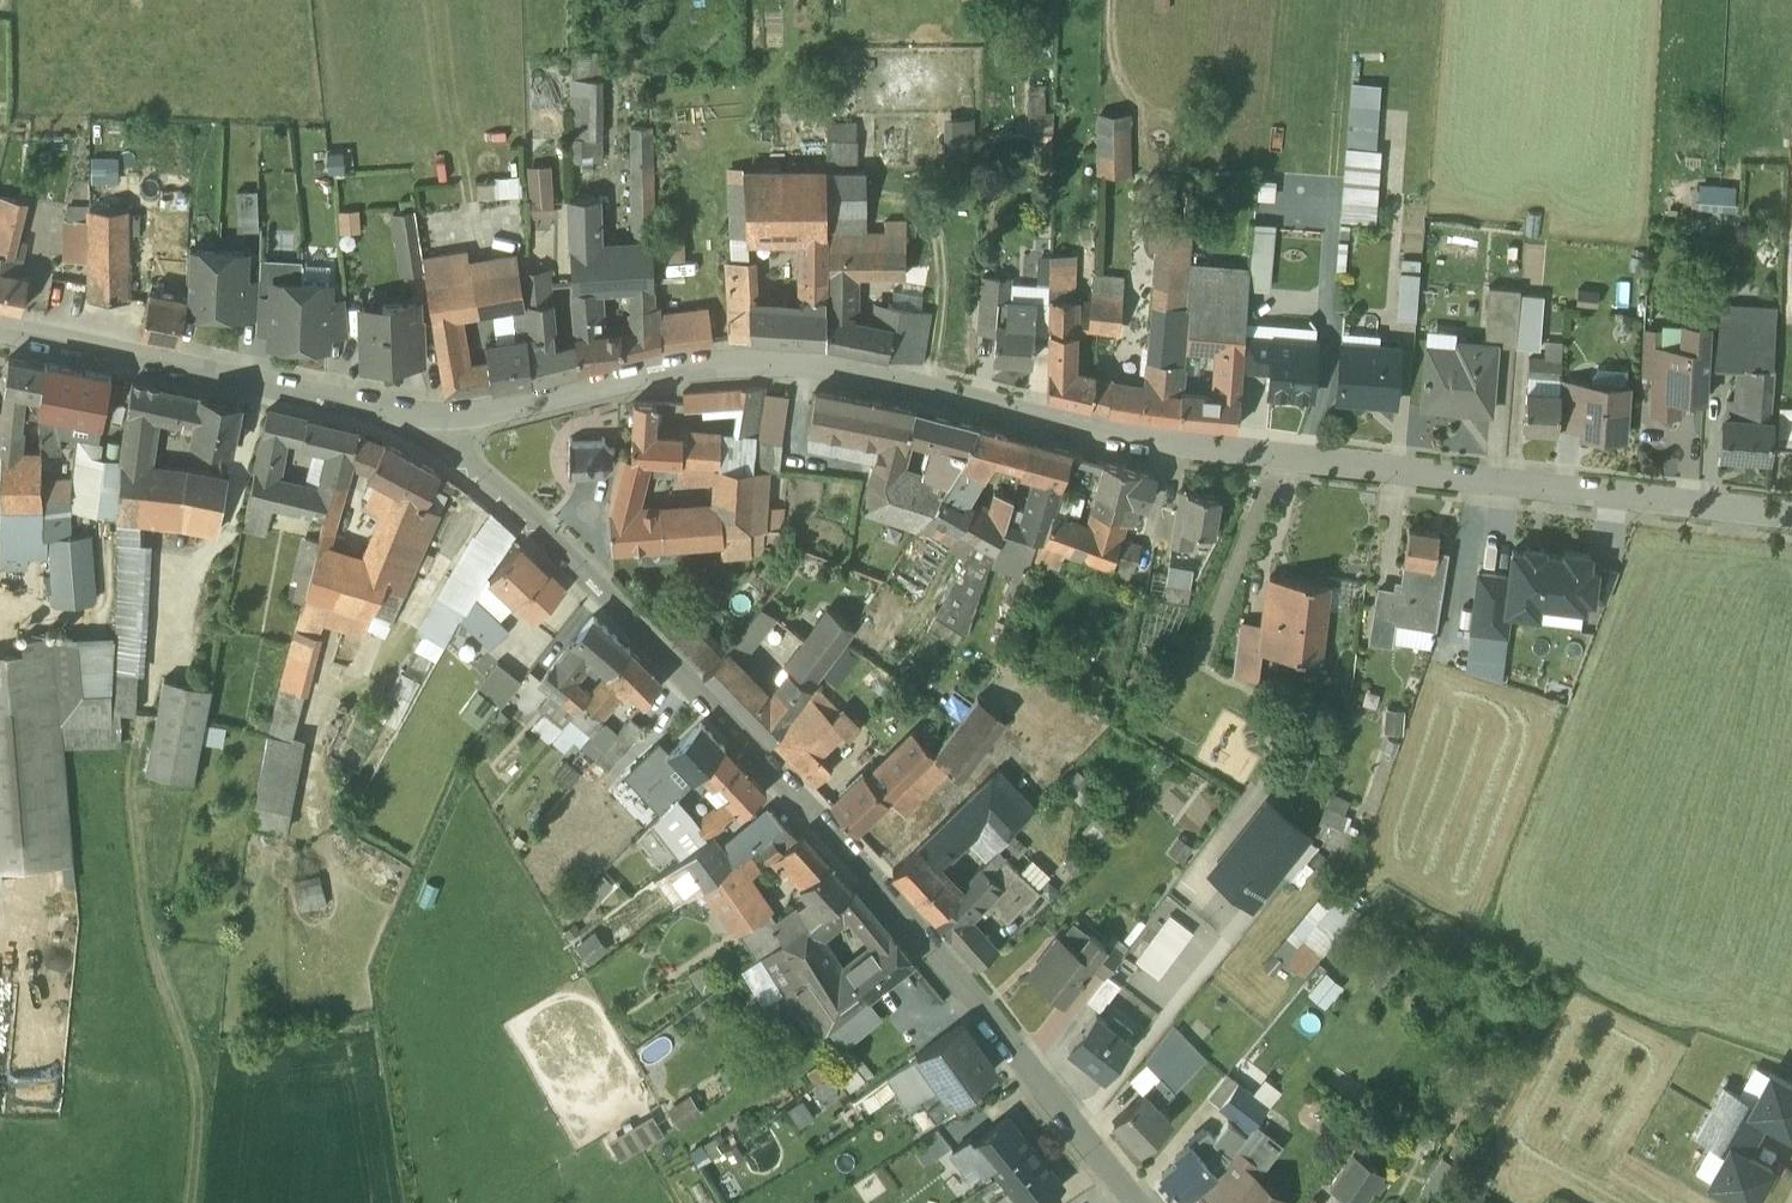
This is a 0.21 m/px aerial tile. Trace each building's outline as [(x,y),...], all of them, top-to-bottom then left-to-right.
[(596,71),(572,71),(571,89),(596,89),(596,71)] [(1377,77),(1350,75),(1349,99),(1376,101),(1377,77)] [(596,89),(571,89),(571,131),(593,132),(600,132),(600,94),(596,94),(596,89)] [(1130,95),(1099,94),(1097,164),(1127,165),(1130,95)] [(1349,99),(1347,128),(1345,140),(1374,142),(1377,101),(1376,101),(1349,99)] [(972,153),(974,109),(943,108),(942,152),(972,153)] [(856,116),(827,116),(827,164),(855,163),(856,116)] [(593,132),(571,131),(570,153),(592,154),(593,132)] [(651,138),(632,139),(634,223),(637,223),(637,238),(652,237),(652,234),(651,138)] [(1374,142),(1345,140),(1342,190),(1375,193),(1379,142),(1374,142)] [(864,226),(863,163),(855,163),(827,164),(825,164),(826,224),(830,224),(847,224),(847,226),(864,226)] [(549,164),(532,165),(532,204),(552,202),(549,164)] [(788,177),(788,164),(744,164),(744,169),(744,222),(745,228),(746,228),(801,227),(801,219),(807,219),(807,227),(825,227),(826,224),(825,164),(798,164),(798,177),(788,177)] [(798,164),(788,164),(788,177),(798,177),(798,164)] [(744,222),(744,169),(721,169),(721,223),(724,223),(744,222)] [(479,197),(523,194),(521,172),(494,174),(495,181),(478,182),(479,197)] [(1734,200),(1735,174),(1698,173),(1698,200),(1734,200)] [(260,220),(258,182),(237,183),(239,221),(260,220)] [(1177,183),(1174,214),(1152,212),(1151,229),(1158,230),(1153,297),(1186,300),(1189,259),(1189,258),(1191,234),(1193,206),(1195,187),(1177,183)] [(600,240),(597,190),(567,192),(572,284),(598,282),(598,281),(639,280),(637,238),(600,240)] [(0,193),(0,233),(10,235),(18,197),(0,193)] [(1375,196),(1362,195),(1361,204),(1374,205),(1375,196)] [(339,202),(340,225),(360,224),(359,201),(339,202)] [(89,203),(69,203),(68,216),(65,216),(64,256),(88,256),(89,203)] [(128,204),(89,203),(88,256),(88,294),(130,295),(130,271),(127,237),(128,204)] [(414,204),(393,208),(402,265),(424,261),(422,253),(414,204)] [(1209,207),(1193,206),(1191,234),(1207,235),(1209,207)] [(1253,214),(1249,264),(1247,280),(1268,282),(1274,215),(1253,214)] [(903,215),(884,216),(884,223),(903,223),(903,215)] [(744,222),(724,223),(725,255),(727,255),(735,255),(738,255),(748,255),(746,228),(745,228),(744,222)] [(903,223),(884,223),(884,226),(868,226),(867,254),(867,269),(882,270),(892,269),(899,269),(904,269),(903,223)] [(864,226),(847,226),(847,240),(830,240),(829,253),(847,253),(867,254),(868,226),(864,226)] [(807,227),(801,227),(802,275),(825,275),(825,227),(807,227)] [(0,233),(0,301),(21,305),(28,273),(8,269),(14,236),(10,235),(0,233)] [(683,233),(652,234),(652,237),(653,253),(684,252),(683,233)] [(652,237),(637,238),(639,280),(643,284),(654,283),(653,253),(652,237)] [(217,244),(188,243),(188,258),(187,292),(184,306),(214,307),(217,244)] [(245,245),(217,244),(214,307),(242,309),(244,275),(245,245)] [(1076,246),(1049,245),(1047,292),(1049,291),(1073,293),(1076,246)] [(466,246),(422,253),(424,261),(426,277),(470,270),(468,256),(466,246)] [(517,248),(468,256),(470,270),(474,293),(475,300),(476,306),(512,300),(524,298),(522,283),(517,248)] [(1420,252),(1401,251),(1400,263),(1419,264),(1420,252)] [(847,253),(829,253),(829,276),(853,276),(854,269),(847,269),(847,253)] [(867,254),(847,253),(847,269),(854,269),(867,269),(867,254)] [(738,271),(738,255),(735,255),(727,255),(727,293),(750,291),(749,271),(738,271)] [(748,255),(738,255),(738,271),(749,271),(748,255)] [(1208,260),(1189,259),(1186,300),(1189,300),(1204,301),(1208,260)] [(1249,264),(1208,260),(1204,301),(1201,342),(1216,343),(1219,304),(1245,306),(1247,280),(1249,264)] [(1400,263),(1396,310),(1415,312),(1419,264),(1400,263)] [(1123,269),(1091,265),(1089,291),(1079,291),(1079,293),(1079,323),(1118,328),(1123,269)] [(470,270),(426,277),(432,313),(457,309),(470,307),(476,306),(475,300),(474,293),(470,270)] [(1010,272),(981,270),(979,290),(995,292),(1008,293),(1010,272)] [(259,276),(244,275),(242,309),(256,309),(257,309),(258,290),(259,276)] [(301,276),(273,275),(271,324),(270,338),(298,339),(301,276)] [(802,301),(770,299),(750,299),(749,331),(749,332),(825,336),(825,275),(802,275),(802,301)] [(899,275),(892,275),(892,298),(906,301),(906,275),(899,275)] [(329,277),(301,276),(298,339),(326,340),(327,327),(328,293),(329,277)] [(853,276),(829,276),(827,336),(869,345),(874,318),(853,314),(853,276)] [(1519,280),(1489,278),(1484,335),(1495,336),(1515,337),(1519,283),(1519,280)] [(548,280),(522,283),(524,298),(525,300),(527,300),(550,297),(550,295),(548,280)] [(598,282),(572,284),(575,335),(577,362),(621,351),(619,333),(619,326),(601,328),(598,282)] [(654,283),(643,284),(640,286),(641,301),(641,306),(659,306),(659,299),(654,300),(654,283)] [(1542,285),(1519,283),(1515,337),(1538,339),(1542,285)] [(149,285),(149,286),(141,329),(179,336),(184,306),(187,292),(157,287),(149,285)] [(258,290),(257,309),(256,309),(256,323),(271,324),(272,291),(258,290)] [(995,292),(979,290),(977,320),(993,321),(995,292)] [(750,291),(727,293),(731,333),(749,331),(750,299),(750,291)] [(1073,293),(1049,291),(1050,323),(1075,325),(1079,325),(1079,323),(1079,293),(1073,293)] [(1032,318),(1006,316),(1007,304),(1008,293),(995,292),(993,321),(996,321),(994,351),(1029,354),(1031,338),(1032,339),(1033,334),(1031,334),(1032,318)] [(345,294),(328,293),(327,327),(348,327),(345,294)] [(382,307),(361,307),(362,353),(389,352),(389,357),(407,357),(407,345),(419,345),(418,316),(416,316),(415,297),(382,299),(382,307)] [(550,297),(527,300),(529,318),(551,313),(551,303),(550,297)] [(892,298),(888,297),(887,321),(893,322),(887,349),(904,352),(914,303),(906,301),(892,298)] [(1186,300),(1153,297),(1148,353),(1183,355),(1184,341),(1186,341),(1189,300),(1186,300)] [(515,333),(485,338),(488,356),(465,360),(466,365),(468,384),(531,374),(527,331),(530,331),(529,318),(527,300),(525,300),(524,298),(512,300),(515,333)] [(1773,301),(1710,298),(1709,318),(1707,358),(1738,359),(1750,360),(1750,358),(1770,360),(1773,301)] [(1204,301),(1189,300),(1186,341),(1195,341),(1201,342),(1204,301)] [(707,302),(659,309),(660,342),(712,335),(707,302)] [(1033,306),(1007,304),(1006,316),(1032,318),(1033,306)] [(1245,306),(1219,304),(1216,343),(1218,343),(1217,353),(1241,355),(1242,351),(1241,351),(1243,327),(1245,306)] [(641,306),(635,306),(634,306),(632,307),(633,330),(634,348),(660,342),(659,309),(659,306),(641,306)] [(457,309),(432,313),(441,369),(466,365),(465,360),(457,309)] [(554,341),(551,313),(529,318),(530,331),(527,331),(531,374),(577,362),(575,335),(554,341)] [(1685,317),(1684,340),(1658,339),(1656,339),(1655,364),(1653,404),(1676,405),(1677,387),(1706,389),(1707,358),(1709,318),(1685,317)] [(887,321),(874,318),(869,345),(887,349),(893,322),(887,321)] [(1075,325),(1050,323),(1046,388),(1089,398),(1094,373),(1094,367),(1073,362),(1075,325)] [(1272,330),(1243,327),(1241,351),(1242,351),(1241,355),(1241,359),(1270,361),(1272,330)] [(633,330),(619,333),(621,351),(634,348),(633,330)] [(1315,333),(1272,330),(1270,361),(1268,385),(1310,388),(1315,333)] [(1484,335),(1457,333),(1457,344),(1427,342),(1425,367),(1423,367),(1422,374),(1424,374),(1423,390),(1467,393),(1466,400),(1489,402),(1495,336),(1484,335)] [(1562,335),(1540,333),(1539,349),(1547,350),(1561,351),(1562,335)] [(1399,338),(1341,334),(1337,382),(1374,385),(1374,393),(1394,395),(1399,338)] [(1658,336),(1641,335),(1640,363),(1655,364),(1656,339),(1658,339),(1658,336)] [(1186,341),(1184,341),(1183,355),(1183,358),(1194,359),(1195,341),(1186,341)] [(1539,349),(1527,348),(1526,367),(1546,368),(1547,350),(1539,349)] [(1561,351),(1547,350),(1546,368),(1560,369),(1561,351)] [(1183,355),(1148,353),(1144,382),(1140,408),(1178,413),(1183,358),(1183,355)] [(1215,385),(1181,382),(1178,413),(1236,418),(1241,359),(1241,355),(1217,353),(1215,385)] [(45,360),(9,354),(2,414),(2,437),(9,438),(9,434),(14,434),(15,424),(21,425),(25,390),(40,392),(45,360)] [(1750,360),(1738,359),(1737,371),(1742,372),(1741,394),(1726,392),(1724,409),(1723,409),(1720,443),(1766,447),(1772,360),(1770,360),(1750,358),(1750,360)] [(111,372),(45,360),(40,392),(39,403),(39,422),(57,422),(56,408),(77,411),(76,416),(87,418),(88,413),(103,415),(111,372)] [(466,365),(441,369),(444,388),(468,384),(466,365)] [(1546,368),(1526,367),(1522,420),(1556,423),(1560,369),(1546,368)] [(1144,382),(1094,373),(1089,398),(1108,403),(1140,408),(1144,382)] [(1584,375),(1566,374),(1563,416),(1581,418),(1584,375)] [(1626,378),(1584,375),(1581,418),(1581,425),(1622,428),(1626,378)] [(178,386),(132,376),(125,424),(152,431),(155,412),(173,416),(178,386)] [(765,380),(741,382),(742,398),(734,431),(757,433),(765,380)] [(741,382),(682,386),(684,402),(742,398),(741,382)] [(901,401),(815,384),(807,424),(878,438),(874,457),(898,466),(900,460),(908,431),(894,427),(901,401)] [(240,399),(178,386),(173,416),(189,419),(187,426),(192,427),(191,434),(231,442),(234,429),(241,430),(243,421),(236,420),(240,399)] [(656,395),(634,394),(630,452),(647,454),(680,456),(689,456),(691,432),(681,431),(682,428),(654,426),(656,395)] [(1791,440),(1791,395),(1778,394),(1776,439),(1791,440)] [(916,404),(901,401),(894,427),(908,431),(909,429),(916,404)] [(977,420),(916,404),(909,429),(936,436),(928,467),(924,466),(919,474),(942,481),(960,450),(961,450),(977,420)] [(290,410),(267,405),(262,426),(285,431),(290,410)] [(358,426),(290,410),(285,431),(284,433),(328,443),(322,469),(346,476),(350,458),(358,426)] [(977,420),(961,450),(963,451),(948,477),(968,489),(990,452),(995,454),(997,452),(1021,459),(1028,434),(977,420)] [(57,422),(39,422),(40,447),(60,446),(59,421),(57,422)] [(152,431),(125,424),(122,440),(121,454),(121,458),(147,460),(152,431)] [(285,431),(262,426),(254,466),(276,470),(284,433),(285,431)] [(384,437),(358,426),(350,458),(396,483),(422,497),(440,467),(384,436),(384,437)] [(734,431),(691,427),(691,432),(689,456),(752,461),(757,433),(734,431)] [(599,434),(572,435),(572,431),(569,431),(569,472),(572,472),(572,467),(602,467),(602,470),(606,470),(604,464),(610,459),(615,461),(615,456),(612,455),(611,446),(615,444),(615,441),(608,441),(604,436),(606,430),(603,430),(599,434)] [(102,438),(76,433),(69,493),(70,505),(97,503),(97,507),(117,512),(121,458),(121,454),(100,452),(102,438)] [(1070,445),(1028,434),(1021,459),(1019,464),(1036,470),(1020,520),(1027,522),(1026,526),(1036,529),(1035,531),(1043,534),(1058,484),(1070,445)] [(1,447),(0,512),(0,561),(25,561),(23,506),(22,447),(1,447)] [(40,447),(22,447),(23,506),(42,505),(41,495),(40,447)] [(630,452),(624,451),(616,478),(642,481),(645,467),(647,454),(630,452)] [(680,456),(647,454),(645,467),(667,468),(667,464),(679,465),(680,456)] [(1139,465),(1102,454),(1093,484),(1099,485),(1094,504),(1125,513),(1139,465)] [(689,456),(680,456),(679,465),(679,474),(718,477),(718,481),(765,485),(767,462),(752,461),(689,456)] [(898,466),(874,457),(869,474),(868,503),(891,511),(918,521),(942,481),(919,474),(924,466),(900,460),(898,466)] [(147,460),(121,458),(117,512),(141,514),(160,515),(164,461),(147,460)] [(185,474),(170,472),(171,463),(164,461),(160,515),(217,525),(227,473),(186,464),(185,474)] [(186,464),(171,463),(170,472),(185,474),(186,464)] [(1139,465),(1125,513),(1133,516),(1138,497),(1145,499),(1152,468),(1139,465)] [(319,483),(276,472),(276,470),(254,466),(249,493),(271,498),(312,508),(319,483)] [(346,476),(322,469),(319,483),(312,508),(324,510),(317,538),(329,541),(346,476)] [(968,489),(948,477),(941,487),(962,500),(965,494),(968,489)] [(642,481),(616,478),(608,507),(636,505),(642,481)] [(765,485),(718,481),(716,498),(721,498),(723,524),(747,522),(762,521),(764,499),(765,485)] [(422,497),(396,483),(388,500),(432,520),(440,504),(429,500),(422,497)] [(1058,484),(1043,534),(1055,538),(1063,541),(1071,513),(1065,512),(1060,510),(1062,504),(1067,487),(1058,484)] [(1219,489),(1186,484),(1183,502),(1177,501),(1174,519),(1194,522),(1213,525),(1219,489)] [(446,491),(436,486),(429,500),(440,504),(446,491)] [(962,500),(941,487),(922,519),(951,537),(965,544),(972,532),(985,511),(987,507),(965,494),(962,500)] [(992,515),(985,511),(972,532),(994,545),(1003,517),(1012,491),(1000,487),(992,515)] [(89,530),(70,530),(70,505),(69,493),(41,495),(42,505),(43,533),(51,532),(56,599),(94,596),(89,530)] [(271,498),(249,493),(243,519),(260,523),(263,513),(267,514),(271,498)] [(716,498),(671,502),(672,513),(662,514),(664,538),(717,534),(724,533),(723,524),(721,498),(716,498)] [(779,501),(764,499),(762,521),(778,522),(779,501)] [(432,520),(388,500),(376,535),(371,532),(362,551),(367,554),(350,603),(356,605),(370,609),(384,579),(401,587),(432,520)] [(636,505),(608,507),(611,543),(664,538),(662,514),(672,513),(671,502),(636,505)] [(891,511),(868,503),(863,521),(884,528),(891,511)] [(1125,513),(1094,504),(1089,520),(1120,530),(1125,513)] [(497,511),(456,570),(468,578),(477,584),(488,569),(516,527),(497,511)] [(141,514),(117,512),(116,537),(118,537),(117,617),(113,667),(140,669),(143,620),(145,544),(141,540),(141,514)] [(1089,520),(1071,513),(1063,541),(1080,549),(1110,558),(1111,558),(1112,555),(1120,530),(1089,520)] [(994,545),(990,557),(1005,562),(1013,538),(1015,532),(1018,522),(1003,517),(994,545)] [(1422,519),(1414,518),(1413,521),(1407,520),(1398,585),(1400,585),(1395,614),(1435,620),(1447,543),(1436,541),(1438,524),(1423,522),(1422,519)] [(1194,522),(1174,519),(1171,537),(1191,540),(1194,522)] [(747,522),(723,524),(724,533),(717,534),(718,551),(749,548),(747,522)] [(1021,540),(1013,538),(1005,562),(1023,568),(1029,550),(1035,531),(1030,529),(1028,536),(1023,535),(1021,540)] [(1140,536),(1120,530),(1112,555),(1131,561),(1132,561),(1140,536)] [(1043,534),(1035,531),(1029,550),(1049,557),(1055,538),(1043,534)] [(994,545),(972,532),(965,544),(990,557),(994,545)] [(1023,535),(1015,532),(1013,538),(1021,540),(1023,535)] [(329,541),(317,538),(312,561),(338,568),(345,546),(329,541)] [(546,565),(519,539),(488,569),(516,596),(535,615),(565,583),(546,565)] [(1538,594),(1583,598),(1584,588),(1592,589),(1595,562),(1587,561),(1588,545),(1564,543),(1563,548),(1543,546),(1543,541),(1525,539),(1524,543),(1511,542),(1508,569),(1505,602),(1537,605),(1538,594)] [(345,546),(338,568),(312,561),(305,590),(328,596),(331,596),(350,603),(367,554),(362,551),(361,551),(345,546)] [(1131,561),(1112,555),(1111,558),(1110,558),(1107,569),(1127,575),(1131,561)] [(1191,560),(1169,557),(1166,575),(1188,579),(1191,560)] [(1618,564),(1595,562),(1592,589),(1607,591),(1618,564)] [(1505,602),(1508,569),(1477,565),(1471,622),(1503,625),(1505,602)] [(1328,575),(1270,568),(1264,619),(1261,644),(1262,644),(1319,650),(1328,575)] [(488,569),(477,584),(474,589),(485,599),(499,613),(516,596),(488,569)] [(1188,579),(1166,575),(1163,591),(1186,595),(1188,579)] [(468,578),(449,605),(459,612),(468,598),(474,589),(477,584),(468,578)] [(1398,585),(1375,581),(1367,634),(1392,638),(1395,614),(1400,585),(1398,585)] [(485,599),(474,589),(468,598),(477,607),(485,599)] [(328,596),(305,590),(290,649),(310,655),(312,650),(315,650),(320,633),(317,632),(328,596)] [(1003,591),(995,614),(988,611),(982,629),(1000,635),(1010,608),(1014,595),(1003,591)] [(1021,597),(1014,595),(1010,608),(1016,610),(1021,597)] [(499,613),(485,599),(477,607),(468,598),(459,612),(492,641),(509,623),(499,613)] [(773,611),(759,599),(752,607),(766,619),(773,611)] [(827,601),(805,633),(797,642),(785,659),(787,661),(809,676),(851,618),(827,601)] [(722,644),(683,603),(663,621),(704,664),(722,644)] [(370,609),(356,605),(350,624),(364,628),(370,609)] [(766,619),(752,607),(738,624),(753,637),(767,620),(766,619)] [(629,640),(593,609),(570,635),(559,650),(579,667),(591,652),(608,665),(629,640)] [(785,616),(775,609),(773,611),(766,619),(767,620),(783,630),(790,621),(785,616)] [(492,641),(459,612),(449,629),(477,655),(492,641)] [(1264,619),(1238,616),(1231,667),(1259,671),(1262,644),(1261,644),(1264,619)] [(738,624),(724,641),(738,656),(753,637),(738,624)] [(112,639),(78,641),(71,629),(55,631),(58,677),(62,717),(108,716),(109,707),(111,707),(112,639)] [(55,631),(21,634),(23,648),(4,650),(7,681),(58,677),(55,631)] [(590,687),(582,696),(596,710),(608,699),(629,677),(644,693),(661,673),(629,640),(608,665),(590,687)] [(738,656),(724,641),(704,664),(702,666),(728,693),(751,671),(738,656)] [(310,655),(290,649),(281,683),(274,706),(295,711),(303,688),(311,655),(310,655)] [(4,650),(0,650),(0,866),(74,860),(62,717),(58,677),(7,681),(4,650)] [(559,650),(540,673),(560,690),(561,691),(574,674),(580,668),(579,667),(559,650)] [(498,654),(477,681),(502,700),(522,673),(498,654)] [(787,661),(768,686),(752,670),(751,671),(728,693),(769,734),(811,678),(809,676),(787,661)] [(1098,667),(1086,663),(1081,681),(1094,684),(1098,667)] [(378,713),(397,722),(418,672),(399,664),(378,713)] [(211,682),(164,673),(145,767),(192,776),(211,682)] [(574,674),(561,691),(574,703),(580,695),(582,696),(590,687),(574,674)] [(840,702),(837,705),(812,679),(805,688),(830,712),(829,713),(843,727),(848,731),(858,721),(840,702)] [(830,712),(805,688),(770,735),(802,766),(818,750),(818,751),(843,727),(829,713),(830,712)] [(933,745),(932,747),(949,764),(951,766),(997,705),(976,689),(933,745)] [(560,690),(545,705),(559,718),(574,703),(561,691),(560,690)] [(582,696),(580,695),(574,703),(569,709),(586,723),(596,710),(582,696)] [(630,710),(613,730),(625,740),(642,721),(630,710)] [(700,715),(667,746),(693,773),(701,765),(724,740),(700,715)] [(916,728),(869,772),(888,792),(888,791),(907,773),(908,772),(932,747),(933,745),(916,728)] [(1019,784),(998,761),(943,814),(951,822),(941,831),(952,843),(984,812),(996,824),(980,840),(989,847),(1003,832),(1071,757),(1068,754),(1077,745),(1059,729),(1051,738),(1056,743),(1019,784)] [(625,740),(613,730),(596,752),(609,766),(629,743),(625,740)] [(766,785),(724,740),(701,765),(727,793),(740,807),(766,785)] [(693,773),(667,746),(634,779),(637,782),(660,806),(674,792),(693,773)] [(932,747),(908,772),(923,788),(949,764),(932,747)] [(818,750),(802,766),(815,779),(831,764),(818,751),(818,750)] [(864,767),(831,796),(855,822),(888,792),(869,772),(864,767)] [(907,773),(888,791),(904,807),(923,788),(908,772),(907,773)] [(1320,809),(1342,817),(1350,794),(1329,787),(1320,809)] [(700,820),(674,792),(660,806),(654,812),(682,849),(683,849),(709,829),(700,820)] [(718,802),(700,820),(709,829),(729,814),(740,807),(727,793),(718,802)] [(1306,826),(1270,798),(1255,816),(1291,845),(1305,827),(1306,826)] [(771,802),(725,836),(718,841),(722,847),(731,856),(758,838),(772,828),(783,841),(796,830),(771,802)] [(1354,826),(1319,811),(1312,825),(1348,840),(1354,826)] [(943,814),(891,862),(934,907),(958,881),(936,858),(952,843),(941,831),(951,822),(943,814)] [(1291,845),(1255,816),(1215,867),(1251,895),(1278,861),(1291,845)] [(796,830),(783,841),(772,828),(758,838),(772,852),(784,867),(788,864),(801,878),(828,855),(802,825),(796,830)] [(1026,840),(1010,825),(1004,832),(1013,841),(1020,847),(1026,840)] [(1291,845),(1278,861),(1288,870),(1315,836),(1305,827),(1291,845)] [(718,841),(709,829),(683,849),(682,849),(665,863),(686,890),(703,877),(703,875),(728,858),(731,856),(722,847),(718,841)] [(989,847),(980,857),(990,867),(1005,850),(1013,841),(1004,832),(1003,832),(989,847)] [(753,885),(744,871),(772,852),(758,838),(731,856),(728,858),(703,875),(703,877),(722,906),(735,923),(765,902),(753,885)] [(1040,882),(1005,850),(990,867),(1000,876),(987,891),(980,898),(987,904),(991,899),(1007,914),(1022,897),(1025,899),(1040,882)] [(801,878),(799,879),(811,892),(806,896),(804,893),(794,901),(805,918),(809,915),(811,917),(839,893),(852,881),(828,855),(801,878)] [(990,867),(980,857),(966,872),(987,891),(1000,876),(990,867)] [(590,882),(601,891),(614,876),(602,867),(590,882)] [(932,909),(951,930),(964,945),(976,959),(995,942),(968,911),(980,898),(987,891),(966,872),(958,881),(934,907),(932,909)] [(297,879),(301,904),(326,899),(322,875),(297,879)] [(839,893),(811,917),(819,931),(849,905),(863,921),(877,937),(889,927),(875,909),(852,881),(839,893)] [(1336,886),(1325,899),(1348,919),(1360,905),(1336,886)] [(1288,955),(1305,969),(1348,919),(1325,899),(1319,894),(1276,945),(1288,955)] [(794,901),(771,917),(782,933),(783,932),(805,918),(794,901)] [(1184,935),(1193,924),(1170,907),(1162,919),(1184,935)] [(1074,912),(1063,925),(1076,935),(1087,922),(1074,912)] [(841,966),(831,951),(819,931),(811,917),(809,915),(805,918),(783,932),(782,933),(781,934),(757,951),(768,969),(774,970),(784,985),(783,986),(791,996),(818,1029),(866,989),(844,963),(841,966)] [(1175,947),(1184,935),(1162,919),(1153,930),(1175,947)] [(576,936),(588,954),(608,941),(595,923),(576,936)] [(1076,942),(1059,929),(1031,965),(1063,989),(1089,955),(1104,936),(1102,935),(1089,925),(1076,942)] [(877,937),(844,963),(866,989),(911,953),(889,927),(877,937)] [(1167,958),(1175,947),(1153,930),(1145,941),(1167,958)] [(1105,931),(1102,935),(1104,936),(1089,955),(1104,967),(1106,965),(1121,944),(1105,931)] [(1158,969),(1167,958),(1145,941),(1136,953),(1158,969)] [(1288,955),(1276,945),(1265,957),(1277,967),(1288,955)] [(1119,976),(1106,965),(1104,967),(1086,991),(1100,1001),(1119,976)] [(1324,997),(1339,977),(1324,966),(1309,986),(1324,997)] [(1130,1032),(1094,1004),(1068,1039),(1104,1066),(1130,1032)] [(961,1014),(916,1046),(918,1049),(904,1058),(925,1090),(940,1080),(949,1093),(973,1077),(994,1061),(961,1014)] [(1165,1022),(1143,1050),(1160,1068),(1161,1067),(1186,1044),(1165,1022)] [(1186,1044),(1161,1067),(1175,1082),(1200,1059),(1186,1044)] [(836,1064),(850,1082),(872,1064),(857,1047),(836,1064)] [(1764,1110),(1789,1124),(1791,1119),(1791,1076),(1768,1063),(1751,1094),(1747,1100),(1764,1110)] [(1226,1065),(1207,1088),(1219,1097),(1237,1074),(1226,1065)] [(1160,1068),(1144,1082),(1158,1097),(1175,1082),(1161,1067),(1160,1068)] [(1267,1098),(1237,1074),(1219,1097),(1249,1121),(1267,1098)] [(973,1077),(949,1093),(954,1101),(958,1106),(982,1089),(973,1077)] [(1747,1100),(1751,1094),(1721,1078),(1708,1101),(1755,1126),(1764,1110),(1747,1100)] [(925,1090),(920,1093),(935,1114),(954,1101),(949,1093),(940,1080),(925,1090)] [(1144,1082),(1113,1112),(1139,1140),(1170,1110),(1158,1097),(1144,1082)] [(920,1093),(906,1103),(920,1124),(933,1114),(934,1115),(935,1114),(920,1093)] [(1728,1133),(1745,1143),(1755,1126),(1708,1101),(1696,1125),(1724,1140),(1728,1133)] [(619,1153),(665,1128),(654,1108),(608,1132),(619,1153)] [(975,1134),(973,1135),(991,1157),(1000,1169),(1034,1141),(1007,1108),(975,1134)] [(1244,1128),(1225,1114),(1214,1129),(1221,1138),(1218,1140),(1227,1150),(1235,1139),(1244,1128)] [(1214,1129),(1207,1122),(1191,1135),(1205,1151),(1218,1140),(1221,1138),(1214,1129)] [(972,1128),(954,1142),(965,1160),(976,1153),(984,1162),(991,1157),(973,1135),(975,1134),(972,1128)] [(1728,1133),(1724,1140),(1707,1171),(1750,1194),(1770,1156),(1745,1143),(1728,1133)] [(1190,1134),(1175,1147),(1178,1151),(1161,1165),(1183,1191),(1215,1163),(1205,1151),(1191,1135),(1190,1134)] [(1227,1150),(1209,1173),(1232,1190),(1247,1171),(1249,1172),(1260,1158),(1235,1139),(1227,1150)] [(1000,1169),(1011,1182),(1025,1199),(1028,1202),(1062,1176),(1034,1141),(1000,1169)] [(1382,1163),(1353,1143),(1329,1178),(1359,1198),(1371,1179),(1376,1183),(1384,1171),(1379,1167),(1382,1163)] [(1247,1171),(1232,1190),(1222,1202),(1263,1202),(1272,1191),(1249,1172),(1247,1171)] [(878,1196),(884,1202),(899,1202),(913,1192),(901,1177),(878,1196)] [(992,1197),(996,1202),(1021,1202),(1025,1199),(1011,1182),(992,1197)]
